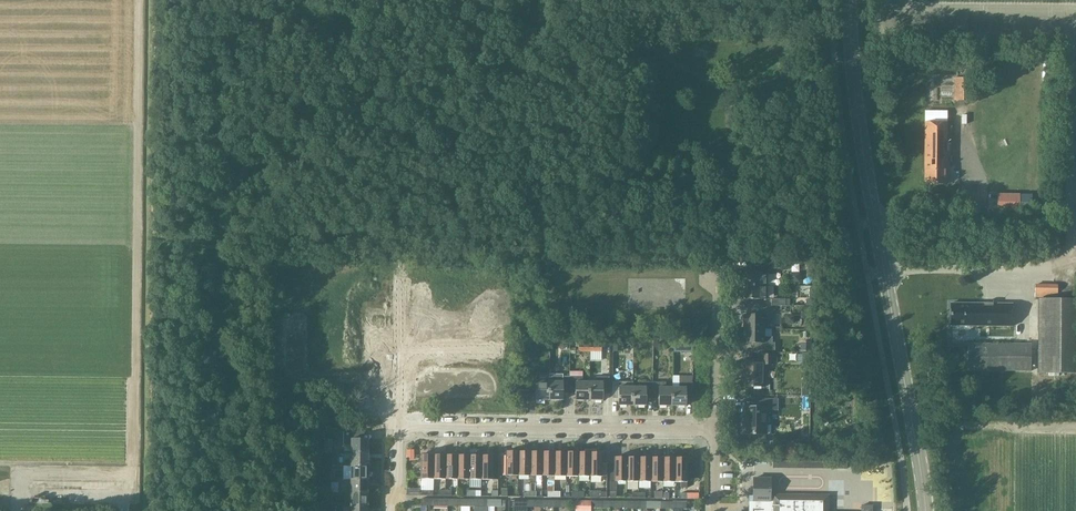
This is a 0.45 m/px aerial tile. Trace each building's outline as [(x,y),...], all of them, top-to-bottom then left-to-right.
[(966,100),(967,78),(955,78),(955,100),(966,100)] [(946,184),(947,122),(924,122),(924,184),(946,184)] [(1019,194),(997,194),(997,212),(1019,212),(1019,194)] [(744,272),(743,285),(766,285),(766,272),(744,272)] [(1034,284),(1034,297),(1057,298),(1057,284),(1034,284)] [(743,285),(743,299),(766,299),(766,285),(743,285)] [(770,298),(784,295),(782,289),(769,292),(770,298)] [(1038,371),(1049,371),(1049,376),(1058,376),(1058,371),(1075,371),(1075,301),(1038,301),(1038,371)] [(950,303),(950,325),(1012,326),(1013,304),(950,303)] [(743,315),(743,329),(763,329),(763,321),(771,321),(771,308),(754,308),(754,315),(743,315)] [(743,329),(743,342),(757,343),(757,350),(774,350),(774,342),(771,342),(771,336),(763,336),(763,329),(743,329)] [(967,344),(967,371),(1030,371),(1031,344),(967,344)] [(740,369),(740,376),(743,376),(743,386),(760,386),(764,386),(764,372),(765,364),(773,364),(773,354),(760,354),(760,361),(743,361),(743,369),(740,369)] [(528,376),(528,393),(535,393),(535,400),(548,400),(548,382),(548,374),(548,373),(534,373),(534,376),(528,376)] [(548,382),(548,400),(562,400),(562,393),(568,394),(568,376),(562,376),(562,374),(548,374),(548,382)] [(568,376),(568,394),(574,394),(574,400),(589,400),(588,382),(581,382),(581,377),(568,376)] [(596,382),(588,382),(589,400),(602,400),(602,394),(608,394),(608,377),(596,377),(596,382)] [(612,381),(612,399),(618,399),(618,405),(632,406),(632,387),(625,387),(625,381),(612,381)] [(632,387),(632,406),(645,406),(645,399),(652,399),(652,382),(639,382),(639,387),(632,387)] [(652,382),(652,399),(658,399),(658,406),(672,406),(672,387),(665,387),(665,382),(652,382)] [(672,387),(672,406),(685,406),(685,400),(691,400),(692,382),(679,382),(679,387),(672,387)] [(742,407),(742,420),(745,421),(745,434),(764,434),(764,425),(767,425),(767,410),(777,410),(777,399),(751,398),(751,407),(742,407)] [(343,431),(343,444),(350,444),(350,453),(368,452),(368,439),(364,439),(364,431),(343,431)] [(506,451),(506,475),(518,475),(519,448),(512,448),(512,452),(506,451)] [(519,448),(518,475),(529,475),(530,475),(531,452),(524,451),(524,448),(519,448)] [(529,475),(529,483),(535,483),(535,475),(542,476),(543,448),(536,448),(536,452),(531,452),(530,475),(529,475)] [(543,448),(542,476),(554,476),(555,452),(548,452),(548,448),(543,448)] [(555,452),(554,476),(566,476),(566,448),(560,448),(560,452),(555,452)] [(566,448),(566,476),(578,476),(579,452),(572,452),(572,449),(566,448)] [(579,452),(578,476),(590,476),(591,449),(584,448),(584,452),(579,452)] [(591,449),(590,476),(602,476),(607,476),(607,463),(602,463),(602,452),(596,452),(596,449),(591,449)] [(421,454),(421,478),(433,478),(434,451),(428,451),(428,454),(421,454)] [(434,451),(433,478),(444,478),(446,455),(440,454),(440,451),(434,451)] [(446,455),(444,478),(457,479),(458,451),(452,451),(451,455),(446,455)] [(458,451),(457,479),(469,479),(470,455),(464,455),(464,451),(458,451)] [(470,455),(469,479),(481,479),(481,451),(475,451),(475,455),(470,455)] [(481,451),(481,479),(493,479),(494,455),(488,455),(488,451),(481,451)] [(350,466),(368,466),(368,452),(350,453),(350,458),(350,466)] [(614,457),(614,481),(627,481),(627,454),(621,454),(621,457),(614,457)] [(627,454),(627,481),(639,481),(639,457),(633,457),(633,454),(627,454)] [(639,457),(639,481),(650,482),(651,454),(645,454),(645,457),(639,457)] [(651,454),(650,482),(662,482),(662,457),(657,457),(657,454),(651,454)] [(662,457),(662,482),(674,482),(674,454),(668,454),(668,457),(662,457)] [(674,454),(674,482),(680,482),(680,487),(686,488),(686,482),(687,457),(681,457),(681,454),(674,454)] [(350,471),(350,479),(368,479),(368,466),(350,466),(350,471)] [(350,479),(350,493),(368,492),(368,479),(350,479)] [(749,510),(828,510),(828,505),(828,495),(827,495),(827,496),(817,496),(816,495),(785,495),(783,496),(773,496),(773,495),(772,495),(772,496),(770,496),(770,479),(753,479),(753,496),(750,496),(750,501),(749,501),(749,510)] [(350,493),(350,506),(368,506),(368,492),(350,493)] [(486,507),(497,507),(497,510),(505,510),(505,500),(500,500),(500,499),(487,499),(486,507)]
